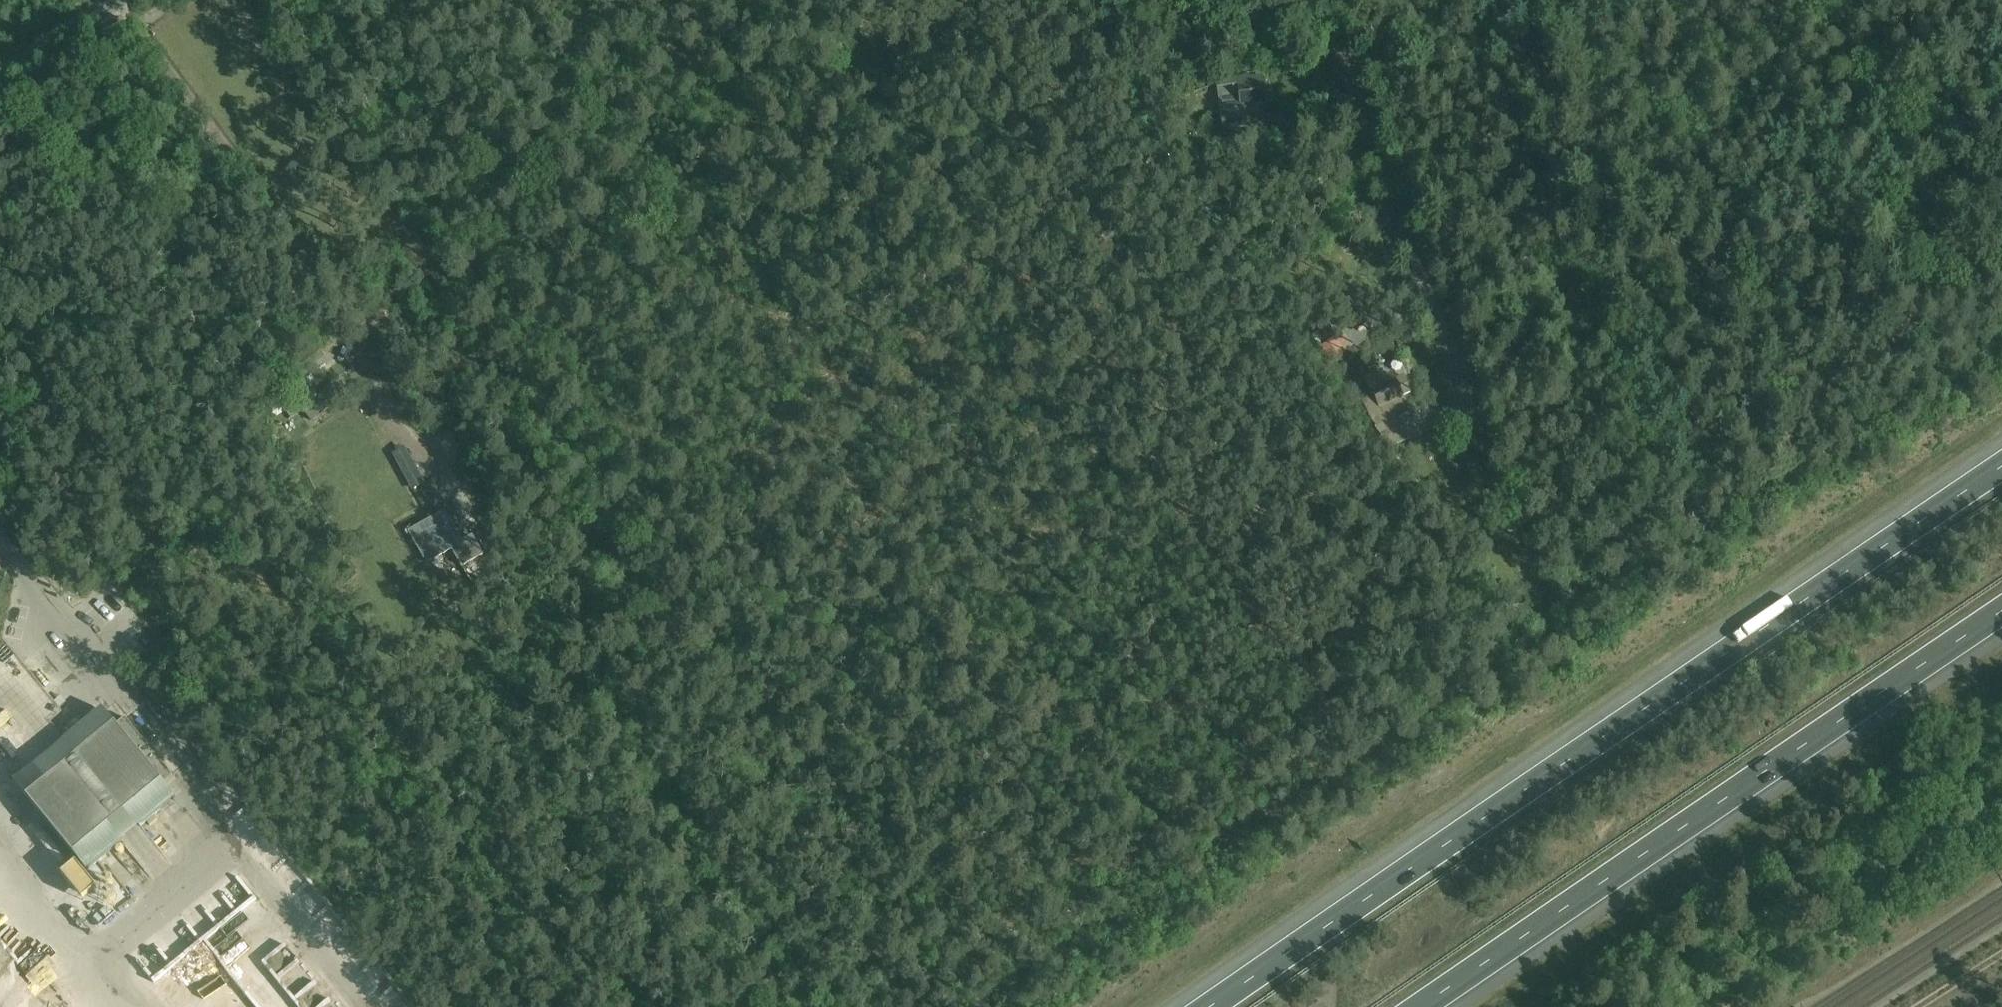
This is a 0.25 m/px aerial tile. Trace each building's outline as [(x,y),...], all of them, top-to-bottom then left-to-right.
[(1234,112),(1220,114),(1222,132),(1250,129),(1248,111),(1242,112),(1241,106),(1266,103),(1263,84),(1239,87),(1240,99),(1232,100),(1234,112)] [(1347,356),(1334,336),(1321,345),(1334,364),(1347,356)] [(325,352),(294,378),(303,389),(334,363),(325,352)] [(1403,376),(1394,381),(1391,375),(1384,378),(1381,372),(1366,379),(1383,415),(1400,407),(1397,401),(1403,399),(1402,397),(1411,393),(1403,376)] [(306,391),(296,399),(306,411),(315,421),(346,395),(337,384),(316,402),(306,391)] [(473,535),(461,541),(445,512),(410,532),(428,563),(452,549),(462,567),(484,555),(473,535)] [(58,714),(8,642),(0,648),(0,692),(5,699),(0,702),(0,741),(6,749),(58,714)] [(125,718),(116,725),(103,709),(14,782),(87,872),(177,799),(163,782),(172,775),(125,718)] [(242,843),(256,854),(271,837),(257,825),(242,843)] [(277,888),(284,884),(288,891),(301,882),(278,845),(258,857),(277,888)] [(322,939),(339,919),(317,901),(300,920),(322,939)] [(363,954),(346,972),(369,993),(386,975),(363,954)] [(377,1006),(396,1006),(402,1000),(385,985),(371,1001),(377,1006)] [(45,1003),(48,1006),(70,1006),(58,993),(45,1003)]
